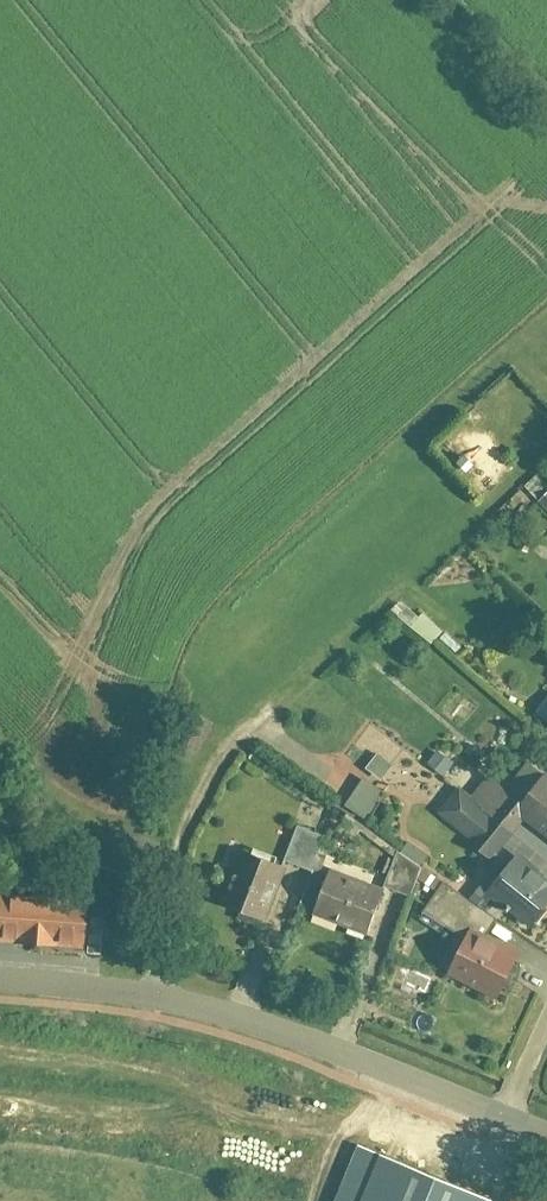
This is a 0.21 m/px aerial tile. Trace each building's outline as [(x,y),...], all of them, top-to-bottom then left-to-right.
[(524,815),(546,834),(546,785),(524,815)] [(463,796),(445,821),(482,847),(500,822),(463,796)] [(312,871),(324,837),(299,828),(287,862),(312,871)] [(224,908),(267,924),(287,868),(244,853),(224,908)] [(491,899),(538,932),(546,918),(546,874),(522,856),(491,899)] [(339,870),(321,914),(373,936),(391,891),(339,870)] [(82,943),(85,902),(0,896),(0,937),(82,943)] [(473,938),(452,976),(503,1003),(523,966),(473,938)] [(340,1200),(497,1200),(362,1146),(340,1200)]
